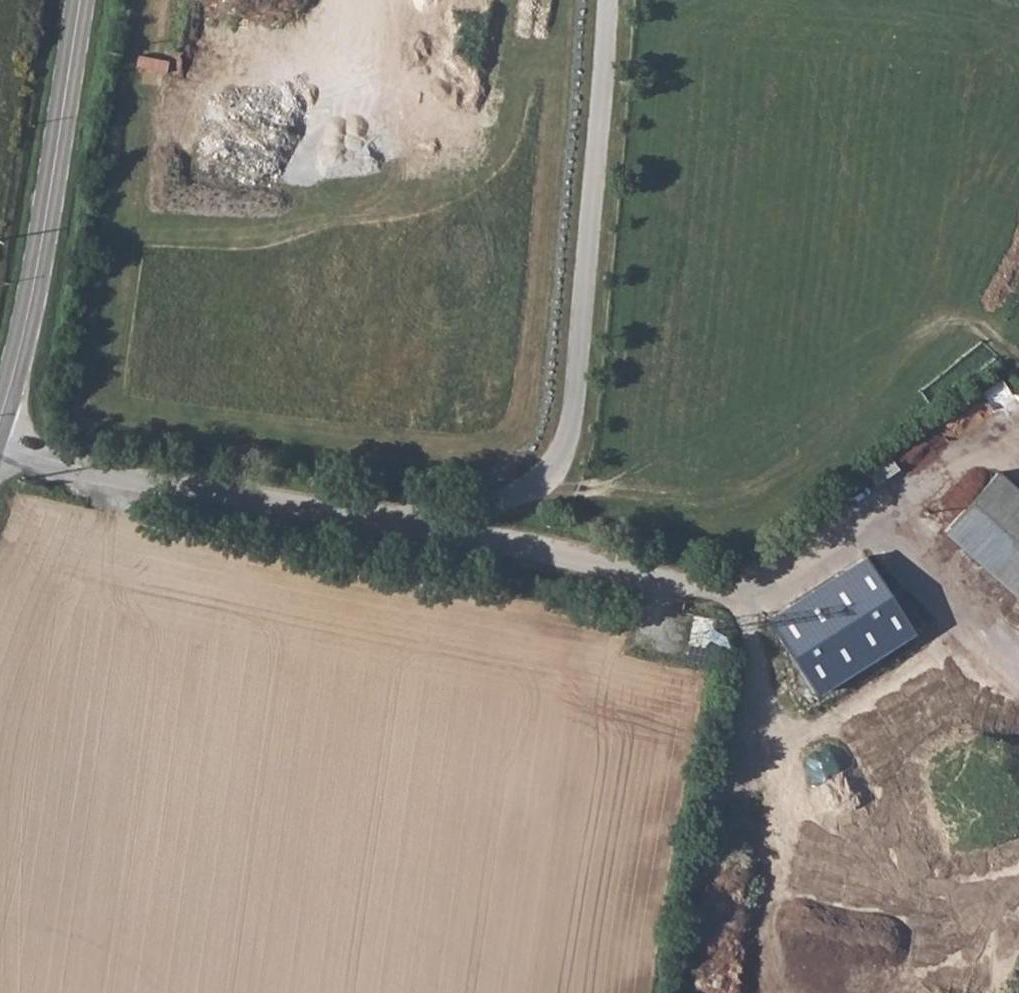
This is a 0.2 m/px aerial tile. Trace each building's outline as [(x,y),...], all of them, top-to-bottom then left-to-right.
[(946,528),(1018,591),(1018,489),(997,470),(946,528)] [(869,560),(766,624),(813,697),(915,633),(869,560)]
